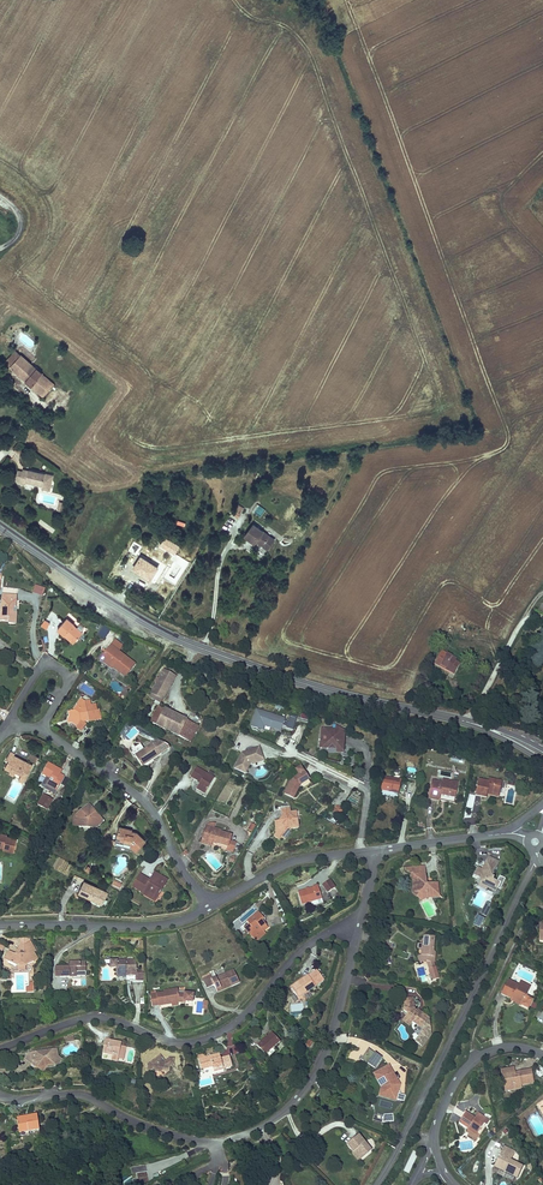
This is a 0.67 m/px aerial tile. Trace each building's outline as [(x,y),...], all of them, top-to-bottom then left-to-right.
[(6,363),(11,367),(20,356),(15,351),(6,363)] [(47,380),(48,378),(42,374),(41,374),(20,356),(11,367),(23,379),(28,385),(49,402),(60,390),(47,380)] [(60,390),(62,387),(50,377),(48,378),(47,380),(60,390)] [(34,421),(41,426),(47,419),(40,414),(34,421)] [(51,494),(55,476),(45,474),(45,475),(29,471),(29,472),(23,471),(23,472),(18,471),(16,481),(20,482),(20,485),(26,486),(26,483),(42,487),(41,491),(51,494)] [(245,505),(238,500),(229,514),(235,519),(245,505)] [(261,516),(265,509),(257,504),(253,511),(261,516)] [(45,523),(43,526),(53,533),(55,530),(45,523)] [(268,550),(275,541),(253,525),(245,537),(254,544),(256,542),(268,550)] [(180,544),(165,535),(160,543),(175,552),(180,544)] [(150,581),(158,569),(142,558),(134,570),(150,581)] [(48,589),(37,586),(35,594),(46,597),(48,589)] [(17,613),(13,612),(14,607),(16,607),(17,595),(2,594),(2,604),(3,604),(3,609),(0,609),(0,621),(9,622),(8,624),(14,624),(14,618),(16,618),(17,613)] [(82,633),(74,625),(67,618),(58,629),(65,635),(66,634),(75,641),(82,633)] [(41,626),(47,629),(50,622),(44,619),(41,626)] [(106,639),(109,628),(101,625),(97,636),(106,639)] [(75,641),(66,634),(65,635),(74,643),(75,641)] [(135,663),(119,651),(124,645),(116,639),(107,650),(109,652),(108,654),(106,652),(100,659),(112,667),(112,666),(115,663),(127,674),(135,663)] [(462,660),(441,650),(433,665),(455,675),(462,660)] [(127,674),(115,663),(112,666),(125,676),(127,674)] [(165,695),(175,677),(164,670),(159,679),(157,678),(155,682),(157,683),(153,689),(165,695)] [(165,695),(153,689),(151,693),(163,699),(165,695)] [(101,719),(99,711),(98,711),(97,711),(92,712),(91,705),(90,705),(90,701),(84,702),(81,699),(76,706),(77,707),(75,711),(68,712),(70,719),(77,724),(76,726),(76,727),(81,730),(86,724),(83,722),(101,719)] [(156,725),(164,709),(159,706),(150,722),(156,725)] [(286,719),(257,708),(251,726),(263,731),(265,726),(281,732),(283,726),(287,727),(286,729),(294,732),(298,720),(291,717),(289,722),(285,721),(286,719)] [(179,736),(187,720),(164,709),(156,725),(179,736)] [(188,741),(197,725),(187,720),(179,736),(188,741)] [(190,742),(198,726),(197,725),(188,741),(190,742)] [(125,737),(129,741),(138,732),(133,728),(125,737)] [(339,741),(340,734),(343,735),(344,730),(335,730),(321,728),(320,747),(328,747),(336,748),(343,749),(344,742),(339,741)] [(153,744),(161,756),(171,749),(170,747),(158,740),(153,744)] [(161,756),(153,744),(144,750),(141,745),(130,752),(134,758),(136,757),(142,766),(150,761),(151,763),(161,756)] [(245,755),(242,753),(234,768),(245,773),(250,763),(263,759),(260,748),(246,752),(247,754),(245,755)] [(33,766),(14,756),(15,754),(10,751),(6,759),(9,760),(10,761),(9,764),(7,763),(5,768),(10,771),(12,769),(16,771),(22,774),(19,780),(23,783),(33,766)] [(39,757),(31,753),(28,758),(36,762),(39,757)] [(57,790),(64,776),(60,774),(57,772),(59,769),(48,763),(42,774),(46,776),(50,778),(47,785),(57,790)] [(206,792),(214,778),(212,776),(208,774),(196,767),(191,776),(199,781),(200,782),(197,787),(206,792)] [(300,784),(309,779),(304,771),(303,771),(300,767),(296,769),(298,774),(292,778),(284,794),(293,798),(299,786),(297,786),(299,783),(300,784)] [(57,790),(47,785),(50,778),(46,776),(41,786),(54,794),(57,790)] [(397,798),(401,780),(383,776),(380,794),(397,798)] [(67,787),(71,780),(65,777),(61,784),(67,787)] [(487,790),(500,793),(502,781),(489,778),(489,782),(479,779),(475,797),(485,799),(487,793),(487,790)] [(440,795),(455,798),(457,787),(442,784),(432,783),(429,796),(439,798),(440,795)] [(47,810),(53,799),(44,794),(38,805),(47,810)] [(102,819),(99,816),(94,815),(94,810),(89,804),(74,817),(73,826),(81,827),(84,824),(89,824),(92,828),(102,819)] [(334,806),(334,813),(342,814),(343,806),(334,806)] [(290,812),(290,808),(281,809),(277,809),(282,814),(282,816),(282,817),(285,816),(291,816),(290,812)] [(298,828),(297,819),(299,818),(299,811),(296,811),(290,812),(291,816),(285,816),(285,820),(280,820),(275,821),(276,832),(276,833),(281,837),(288,829),(289,827),(291,827),(291,829),(298,828)] [(96,828),(102,823),(102,819),(92,828),(96,828)] [(145,841),(137,832),(129,830),(129,829),(120,826),(117,838),(131,842),(131,845),(130,845),(136,851),(145,841)] [(211,833),(212,828),(209,827),(206,826),(203,837),(206,837),(208,832),(211,833)] [(230,841),(232,836),(220,832),(221,830),(214,828),(212,828),(211,833),(208,832),(206,837),(203,837),(203,836),(201,843),(211,846),(213,842),(213,840),(217,841),(216,843),(228,847),(230,841)] [(7,836),(7,835),(0,833),(0,844),(4,845),(4,848),(3,850),(14,852),(17,839),(7,836)] [(233,852),(236,843),(230,841),(228,847),(227,850),(233,852)] [(488,864),(494,866),(497,859),(488,855),(482,873),(484,874),(488,864)] [(426,881),(425,863),(405,865),(407,875),(412,875),(411,891),(421,898),(441,895),(439,881),(426,881)] [(498,879),(494,878),(492,872),(494,866),(488,864),(484,874),(482,873),(477,871),(475,877),(478,878),(479,876),(485,878),(482,884),(487,886),(499,890),(499,888),(501,889),(506,877),(500,874),(498,879)] [(90,873),(93,868),(87,865),(85,870),(90,873)] [(159,894),(167,880),(158,874),(153,882),(150,880),(140,874),(133,885),(138,888),(137,889),(142,893),(143,893),(144,892),(153,897),(155,894),(158,895),(159,896),(160,894),(159,894)] [(478,887),(486,890),(487,886),(482,884),(485,878),(479,876),(478,878),(481,879),(478,887)] [(329,880),(323,884),(328,893),(335,889),(329,880)] [(108,893),(84,881),(78,893),(89,898),(89,896),(92,897),(91,899),(98,902),(100,896),(106,899),(108,893)] [(302,904),(322,899),(318,886),(298,892),(302,904)] [(153,897),(144,892),(143,893),(142,893),(142,894),(154,902),(158,895),(155,894),(153,897)] [(106,899),(100,896),(98,902),(103,904),(106,899)] [(491,903),(487,902),(481,913),(487,917),(493,907),(490,906),(491,903)] [(248,931),(251,936),(254,934),(257,937),(264,932),(264,931),(261,928),(266,925),(262,920),(264,919),(265,913),(259,912),(257,912),(256,914),(247,921),(249,924),(252,927),(248,931)] [(482,927),(485,917),(477,915),(475,925),(482,927)] [(254,934),(251,936),(256,941),(266,934),(264,932),(257,937),(254,934)] [(439,955),(437,955),(437,948),(437,934),(428,934),(428,936),(428,942),(424,942),(421,942),(421,946),(426,947),(426,953),(432,953),(432,961),(439,961),(439,955)] [(18,966),(25,966),(34,961),(33,960),(37,958),(33,952),(36,950),(30,941),(30,937),(20,938),(20,942),(22,943),(16,954),(10,951),(5,959),(15,965),(18,966)] [(425,964),(432,961),(432,953),(426,953),(426,947),(421,946),(421,953),(425,964)] [(399,954),(413,959),(415,952),(401,947),(399,954)] [(116,960),(117,967),(117,976),(125,976),(136,976),(136,981),(144,981),(144,973),(136,973),(136,972),(136,960),(116,960)] [(76,977),(76,975),(76,971),(86,971),(86,961),(69,962),(69,967),(60,967),(55,967),(55,977),(60,977),(76,977)] [(440,975),(436,965),(428,968),(432,978),(440,975)] [(222,990),(221,988),(230,984),(231,986),(239,982),(234,969),(216,977),(214,971),(202,976),(207,988),(214,985),(217,992),(222,990)] [(291,987),(298,998),(316,986),(315,985),(323,979),(317,970),(309,975),(308,975),(291,987)] [(509,999),(520,1004),(527,991),(525,991),(516,986),(505,981),(499,995),(508,1000),(509,999)] [(159,1006),(172,1003),(173,1003),(172,1001),(176,1000),(177,1003),(180,1002),(184,1002),(184,1001),(192,1002),(193,993),(185,993),(184,994),(178,994),(177,989),(165,991),(165,992),(151,995),(153,1006),(159,1005),(159,1006)] [(435,1021),(437,1019),(429,1013),(425,1013),(421,1011),(421,1008),(419,998),(411,999),(412,1007),(410,1011),(414,1014),(413,1016),(411,1018),(419,1023),(420,1021),(427,1026),(430,1022),(435,1021)] [(416,1026),(419,1023),(411,1018),(409,1021),(416,1026)] [(272,1032),(257,1045),(265,1054),(269,1059),(277,1051),(274,1047),(280,1042),(272,1032)] [(103,1051),(108,1052),(112,1053),(112,1054),(112,1058),(118,1059),(118,1058),(121,1046),(121,1043),(115,1041),(114,1043),(110,1042),(110,1041),(110,1039),(105,1039),(103,1051)] [(25,1058),(31,1062),(32,1061),(40,1067),(46,1066),(57,1064),(61,1059),(57,1056),(57,1049),(29,1053),(25,1058)] [(382,1059),(368,1051),(361,1062),(376,1071),(382,1059)] [(159,1053),(148,1064),(147,1068),(150,1071),(153,1068),(156,1071),(155,1071),(155,1073),(157,1075),(159,1076),(161,1074),(162,1073),(161,1072),(164,1069),(167,1073),(170,1070),(170,1066),(165,1060),(159,1053)] [(213,1067),(214,1072),(224,1069),(223,1069),(232,1066),(229,1056),(221,1058),(219,1053),(205,1057),(204,1054),(198,1055),(199,1059),(198,1059),(201,1069),(213,1067)] [(169,1057),(165,1060),(170,1066),(174,1063),(174,1058),(169,1057)] [(32,1061),(31,1062),(42,1071),(46,1066),(40,1067),(32,1061)] [(390,1066),(374,1076),(383,1089),(381,1098),(406,1103),(407,1097),(399,1095),(401,1082),(390,1066)] [(519,1085),(532,1083),(530,1070),(517,1073),(518,1076),(514,1077),(513,1074),(512,1069),(500,1072),(503,1088),(513,1086),(514,1090),(520,1089),(519,1085)] [(39,1130),(37,1115),(26,1116),(26,1118),(17,1120),(19,1133),(29,1131),(39,1130)] [(468,1131),(476,1136),(483,1125),(474,1120),(473,1121),(464,1115),(457,1126),(467,1133),(468,1131)] [(483,1125),(485,1123),(476,1117),(474,1120),(483,1125)] [(372,1149),(358,1132),(345,1142),(359,1160),(372,1149)] [(518,1179),(524,1169),(511,1163),(516,1153),(506,1148),(503,1153),(508,1156),(500,1170),(518,1179)] [(496,1168),(500,1170),(508,1156),(503,1153),(496,1168)] [(133,1179),(134,1184),(149,1182),(148,1178),(150,1178),(150,1176),(148,1176),(147,1171),(136,1173),(137,1179),(133,1179)]
